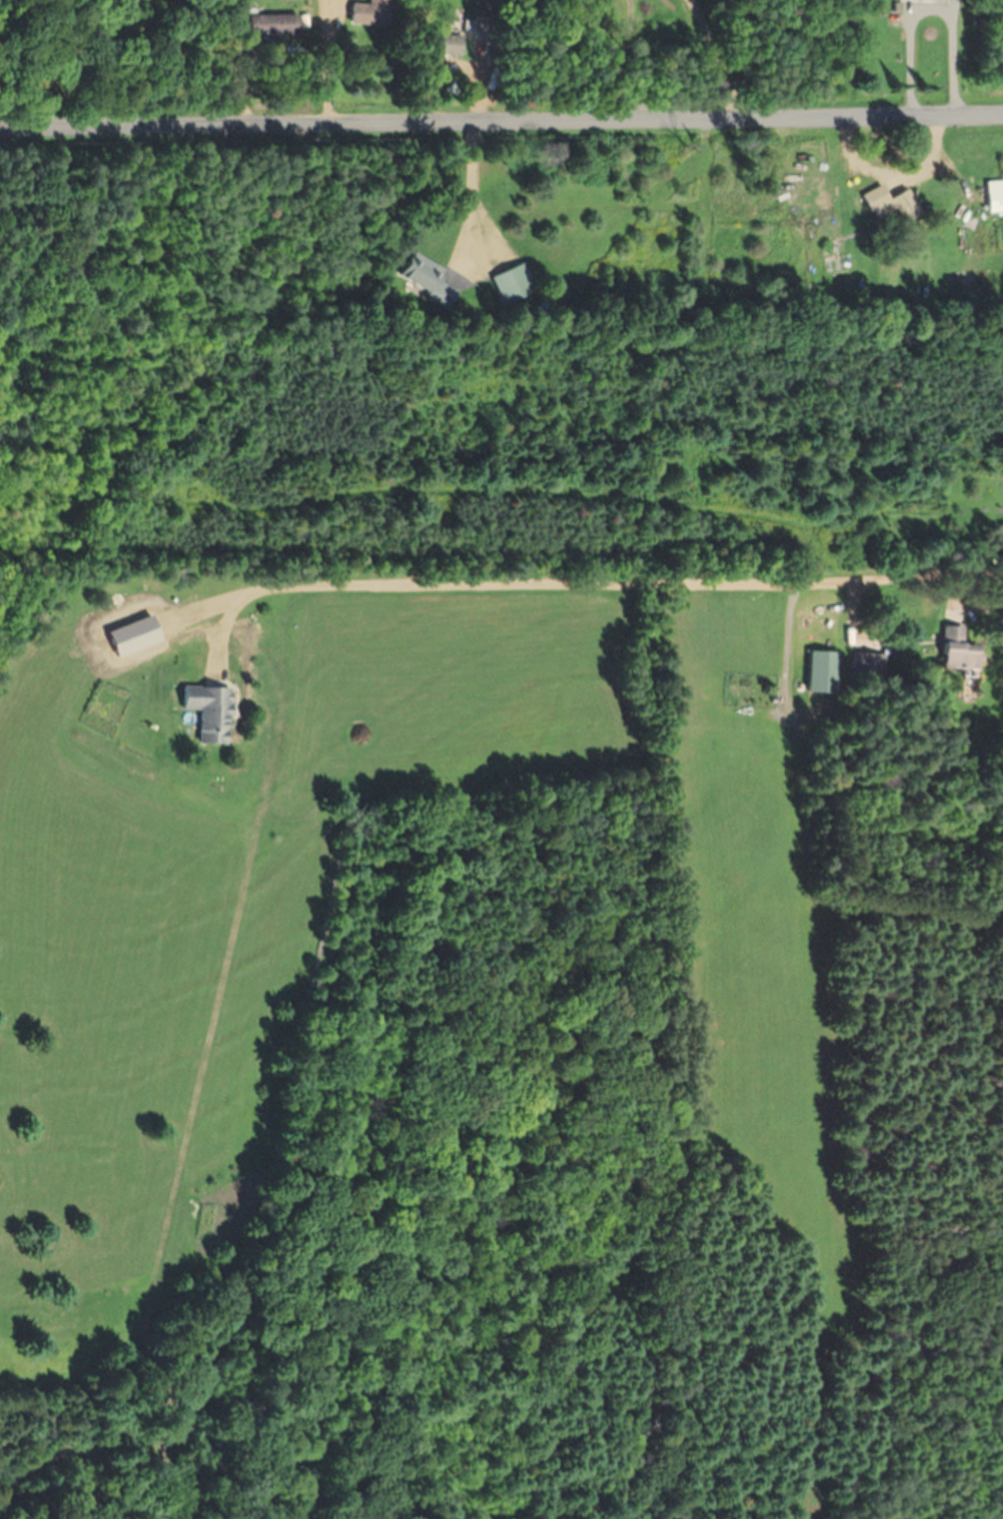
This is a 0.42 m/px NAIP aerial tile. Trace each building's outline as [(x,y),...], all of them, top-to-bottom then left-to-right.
[(365,6),(346,5),(345,26),(386,27),(388,0),(365,0),(365,6)] [(243,16),(243,37),(295,37),(295,16),(243,16)] [(429,56),(458,57),(459,35),(429,35),(429,56)] [(1002,214),(1002,182),(983,182),(984,214),(1002,214)] [(861,195),(873,219),(892,210),(899,224),(917,214),(904,190),(885,200),(878,186),(861,195)] [(446,307),(455,291),(433,280),(439,269),(407,252),(393,279),(446,307)] [(504,307),(535,292),(521,263),(490,277),(504,307)] [(960,626),(937,626),(936,669),(971,669),(972,644),(960,644),(960,626)] [(850,654),(850,676),(884,676),(884,654),(850,654)] [(227,689),(176,687),(176,711),(194,711),(193,744),(225,745),(227,689)] [(182,1437),(194,1436),(192,1421),(181,1421),(182,1437)]
